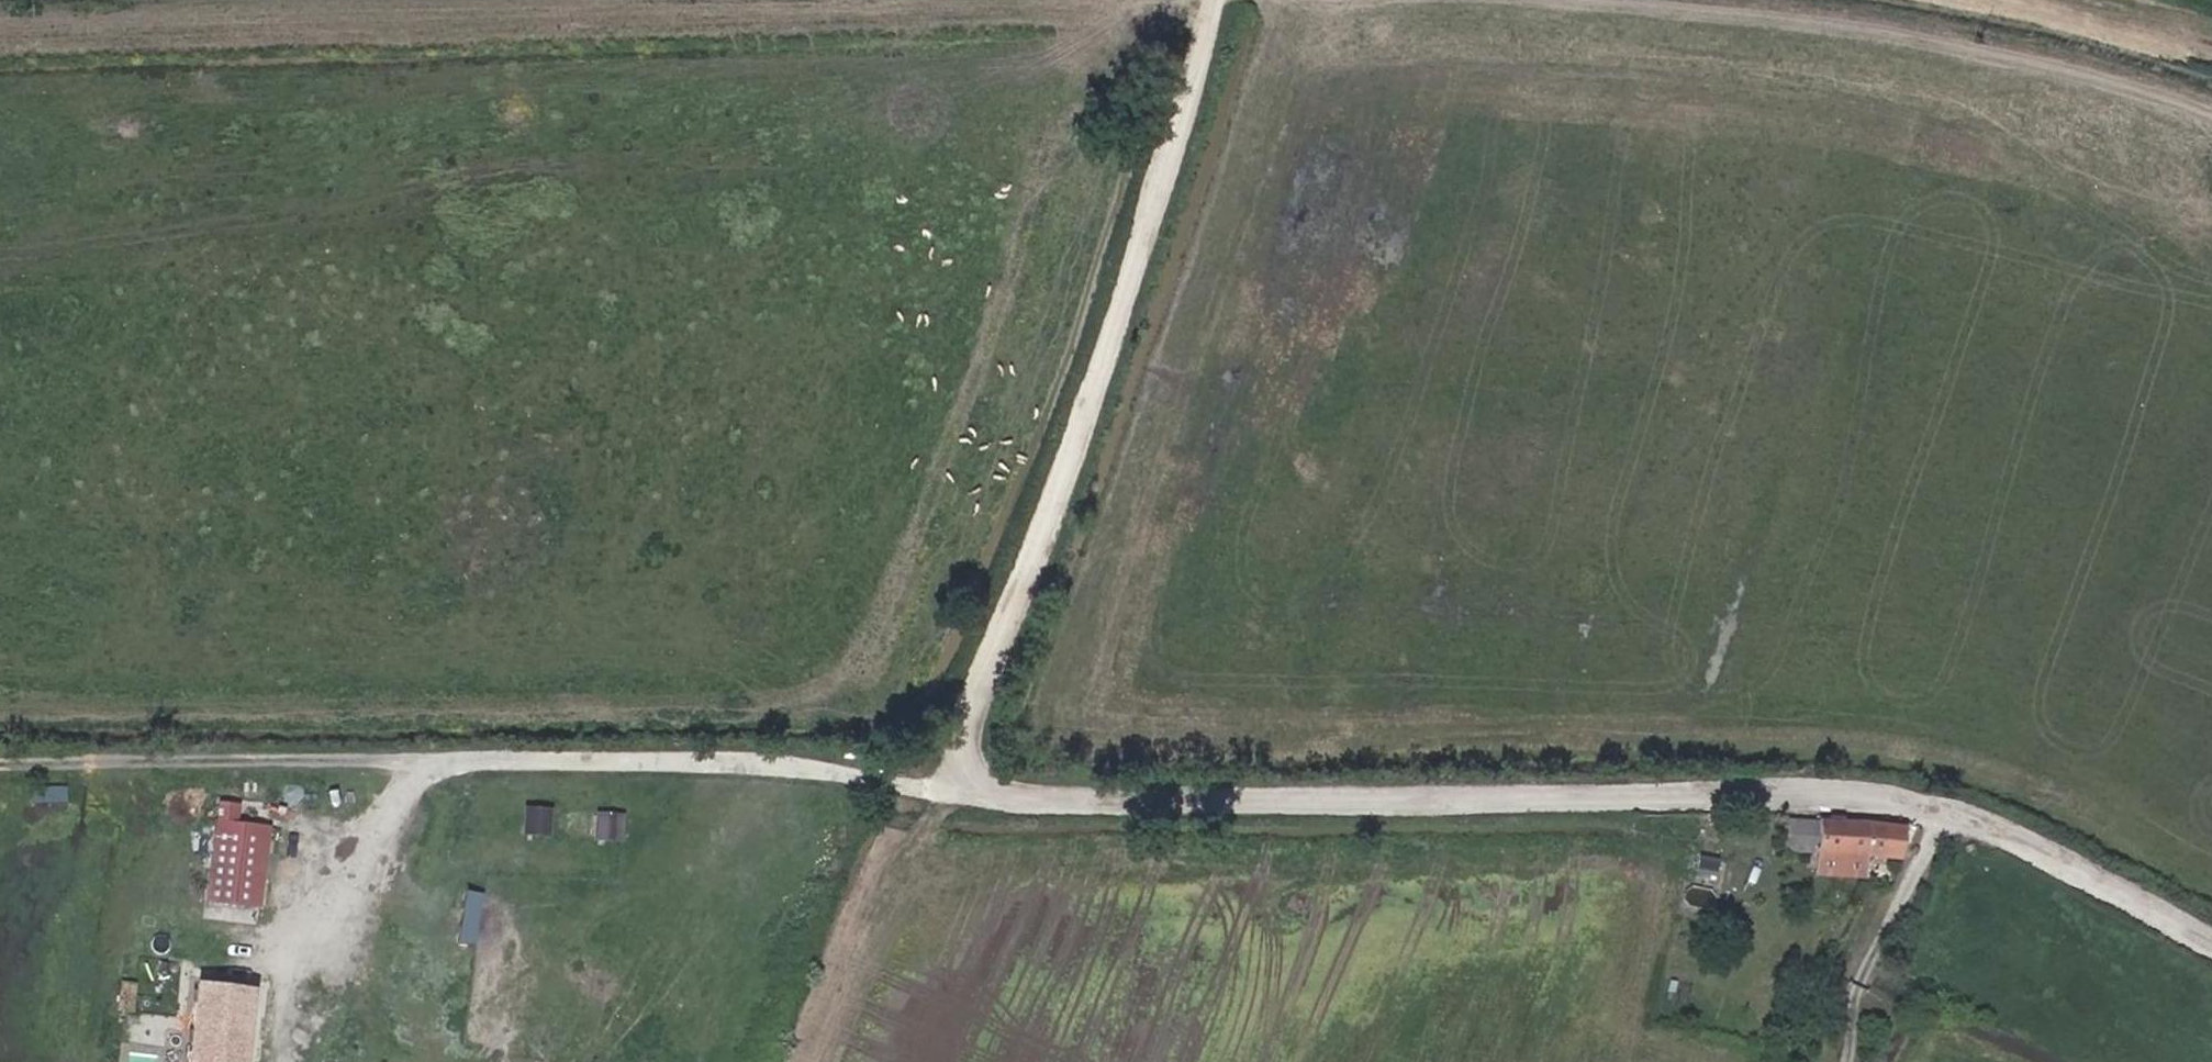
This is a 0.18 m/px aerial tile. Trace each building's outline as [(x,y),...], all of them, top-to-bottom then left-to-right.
[(203,904),(259,909),(267,825),(236,822),(238,802),(212,800),(203,904)] [(521,835),(547,838),(550,809),(523,806),(521,835)] [(592,812),(589,840),(619,843),(621,814),(592,812)] [(1851,856),(1898,860),(1903,821),(1821,816),(1816,853),(1851,856)] [(1786,820),(1786,850),(1808,851),(1809,820),(1786,820)] [(1850,868),(1851,856),(1816,853),(1815,866),(1850,868)] [(1714,879),(1716,858),(1694,857),(1692,877),(1714,879)] [(1687,899),(1709,909),(1716,895),(1693,885),(1687,899)] [(475,944),(480,894),(459,892),(455,942),(475,944)] [(117,982),(116,1010),(133,1010),(134,983),(117,982)] [(199,988),(190,1061),(247,1061),(255,994),(199,988)]
